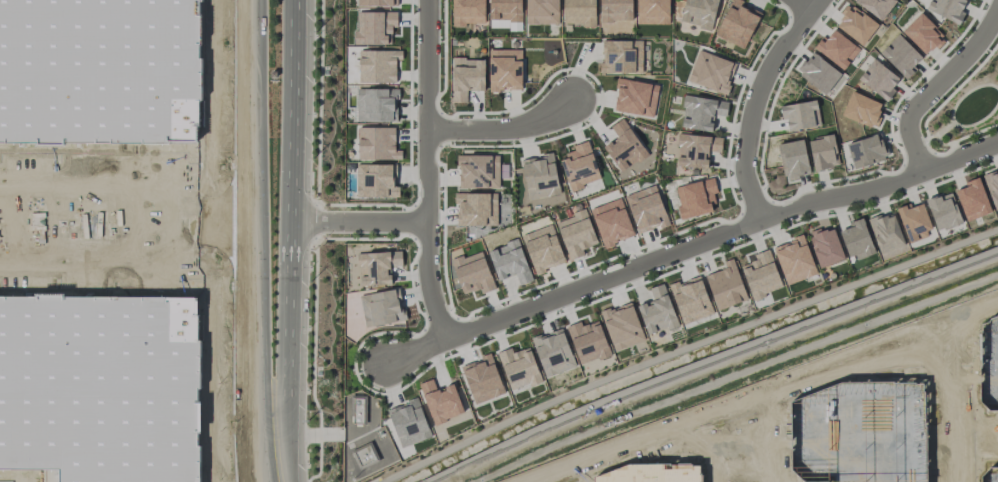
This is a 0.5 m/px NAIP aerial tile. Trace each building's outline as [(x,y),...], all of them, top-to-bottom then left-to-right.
[(452,24),(484,25),(485,0),(452,0),(452,24)] [(489,19),(501,19),(501,21),(521,21),(521,0),(489,0),(489,19)] [(558,24),(559,0),(526,0),(526,24),(558,24)] [(595,0),(564,0),(563,25),(595,25),(595,0)] [(632,0),(600,0),(600,21),(632,21),(632,0)] [(637,23),(669,24),(669,0),(637,0),(637,23)] [(680,22),(712,29),(719,0),(685,0),(680,22)] [(760,14),(741,6),(744,1),(742,0),(730,0),(714,35),(744,48),(760,14)] [(853,0),(881,21),(896,0),(853,0)] [(926,10),(958,25),(964,13),(961,11),(966,0),(931,0),(926,10)] [(836,25),(862,46),(877,25),(847,2),(839,13),(843,16),(836,25)] [(396,11),(357,12),(357,31),(353,31),(353,44),(391,43),(390,27),(396,27),(396,11)] [(918,14),(901,32),(926,55),(943,37),(918,14)] [(813,48),(843,70),(859,48),(833,29),(827,38),(823,35),(813,48)] [(923,59),(898,34),(880,52),(904,77),(923,59)] [(642,40),(601,41),(602,73),(642,73),(642,40)] [(522,90),(521,48),(488,49),(489,91),(522,90)] [(402,50),(358,50),(358,82),(396,83),(396,59),(402,60),(402,50)] [(733,61),(698,50),(687,81),(727,94),(731,82),(726,80),(733,61)] [(796,73),(827,94),(841,72),(810,51),(796,73)] [(484,91),(484,59),(452,58),(452,102),(466,102),(467,90),(484,91)] [(888,100),(895,90),(892,88),(899,77),(871,59),(857,81),(888,100)] [(194,121),(195,90),(190,90),(190,60),(168,60),(167,93),(170,93),(170,105),(174,105),(174,120),(194,121)] [(613,109),(653,117),(659,85),(619,78),(613,109)] [(398,88),(356,89),(357,121),(395,121),(395,98),(398,98),(398,88)] [(883,103),(850,91),(842,115),(874,127),(883,103)] [(726,116),(728,100),(684,96),(681,128),(712,131),(713,115),(726,116)] [(819,126),(817,101),(780,105),(782,120),(787,119),(788,129),(819,126)] [(609,126),(617,138),(604,147),(620,172),(647,155),(623,117),(609,126)] [(401,159),(401,150),(394,150),(395,127),(358,127),(357,159),(401,159)] [(887,160),(879,133),(846,143),(853,169),(887,160)] [(706,168),(707,152),(721,152),(722,136),(678,134),(676,166),(706,168)] [(814,171),(839,166),(833,134),(808,139),(814,171)] [(785,179),(810,174),(803,139),(777,144),(785,179)] [(600,180),(588,140),(573,145),(575,152),(559,157),(569,190),(600,180)] [(499,155),(458,155),(458,188),(498,188),(499,155)] [(560,194),(553,155),(521,161),(528,200),(560,194)] [(357,197),(398,196),(398,188),(393,188),(392,163),(356,164),(357,197)] [(995,210),(997,209),(997,171),(983,177),(995,210)] [(956,190),(964,221),(990,214),(980,177),(964,181),(966,187),(956,190)] [(712,211),(711,204),(718,202),(712,178),(674,187),(681,219),(712,211)] [(669,224),(655,185),(624,196),(638,233),(662,224),(663,226),(669,224)] [(937,231),(962,222),(951,191),(926,200),(937,231)] [(496,225),(497,193),(454,193),(454,204),(458,204),(458,225),(496,225)] [(590,208),(604,249),(618,244),(616,239),(633,234),(621,198),(590,208)] [(895,208),(908,242),(933,233),(922,203),(907,209),(905,204),(895,208)] [(568,260),(584,255),(582,248),(596,244),(587,211),(557,220),(568,260)] [(881,253),(905,245),(892,212),(869,221),(881,253)] [(851,262),(875,253),(862,217),(849,222),(851,226),(839,230),(851,262)] [(521,236),(535,274),(566,262),(551,224),(521,236)] [(820,267),(844,259),(833,227),(822,231),(820,227),(807,232),(820,267)] [(816,275),(804,236),(773,246),(786,285),(816,275)] [(532,280),(517,238),(498,244),(499,247),(488,251),(497,279),(514,273),(519,285),(532,280)] [(783,287),(768,249),(755,254),(757,259),(740,266),(753,299),(783,287)] [(462,295),(479,289),(481,293),(495,289),(481,250),(451,261),(462,295)] [(390,284),(390,266),(402,266),(401,251),(358,253),(359,285),(390,284)] [(705,275),(717,310),(747,299),(733,258),(722,262),(724,268),(705,275)] [(713,313),(700,276),(678,284),(677,281),(668,284),(683,324),(713,313)] [(646,335),(677,326),(664,283),(649,288),(653,302),(638,306),(646,335)] [(407,321),(405,310),(400,311),(397,289),(360,295),(364,326),(407,321)] [(644,340),(631,301),(600,312),(614,351),(644,340)] [(580,365),(610,354),(598,320),(582,326),(580,321),(566,326),(580,365)] [(575,366),(561,328),(531,339),(545,377),(575,366)] [(510,390),(541,381),(530,347),(513,352),(511,348),(498,352),(510,390)] [(504,394),(491,353),(480,356),(481,360),(461,366),(473,404),(504,394)] [(454,384),(436,389),(432,379),(420,383),(432,424),(463,414),(454,384)] [(366,423),(365,395),(351,396),(352,424),(366,423)] [(431,437),(418,398),(387,409),(400,448),(431,437)] [(377,461),(370,446),(352,454),(359,470),(377,461)]
